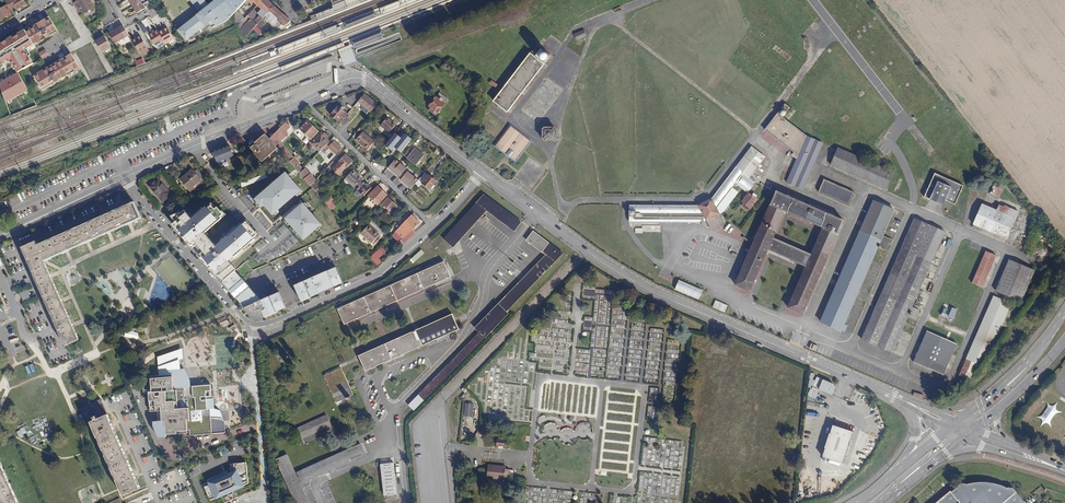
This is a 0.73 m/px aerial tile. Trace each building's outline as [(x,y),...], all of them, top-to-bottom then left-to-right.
[(23,0),(13,0),(7,0),(5,1),(11,10),(16,7),(18,9),(21,8),(23,6),(26,5),(23,0)] [(90,0),(79,0),(73,4),(80,15),(94,7),(90,0)] [(177,30),(186,41),(206,26),(212,21),(216,26),(230,18),(237,11),(244,2),(246,0),(216,0),(209,5),(199,12),(196,15),(177,30)] [(206,0),(190,0),(199,12),(209,5),(206,0)] [(254,29),(274,6),(268,0),(246,0),(244,2),(246,5),(249,2),(251,4),(254,2),(257,5),(248,16),(251,19),(248,22),(237,11),(230,18),(237,26),(247,37),(254,29)] [(334,7),(315,15),(317,21),(348,8),(345,0),(339,3),(337,3),(334,4),(333,5),(334,7)] [(349,8),(361,4),(359,0),(346,0),(349,8)] [(421,0),(400,0),(380,8),(382,15),(421,0)] [(145,9),(141,2),(133,6),(137,14),(145,9)] [(7,5),(0,10),(0,18),(1,19),(11,13),(7,5)] [(292,24),(274,6),(254,29),(257,32),(269,19),(280,28),(282,25),(283,26),(292,24)] [(375,10),(344,22),(347,29),(378,17),(375,10)] [(25,31),(33,45),(58,31),(49,17),(37,24),(37,25),(34,27),(34,26),(25,31)] [(144,22),(139,24),(143,33),(147,31),(144,22)] [(116,44),(129,35),(125,28),(123,25),(119,28),(118,27),(114,29),(115,30),(109,33),(116,44)] [(167,28),(159,33),(164,41),(166,44),(174,39),(167,28)] [(25,31),(24,29),(0,43),(0,64),(9,58),(17,72),(32,63),(25,50),(33,45),(25,31)] [(238,29),(224,35),(225,37),(239,32),(238,29)] [(380,37),(384,36),(383,32),(382,29),(351,41),(353,47),(380,37)] [(155,46),(164,41),(159,33),(157,30),(149,35),(155,46)] [(586,36),(584,31),(575,34),(577,40),(586,36)] [(102,52),(111,47),(104,36),(95,41),(102,52)] [(140,52),(148,47),(140,36),(133,41),(140,52)] [(282,71),(345,46),(344,43),(281,67),(282,71)] [(351,45),(338,50),(343,62),(344,65),(350,63),(355,61),(356,61),(357,60),(351,45)] [(550,56),(542,49),(541,50),(537,55),(536,56),(545,62),(550,56)] [(71,53),(47,68),(55,82),(80,68),(71,53)] [(544,64),(530,54),(494,101),(507,112),(544,64)] [(137,66),(145,63),(143,58),(135,61),(137,66)] [(47,68),(33,76),(42,90),(55,82),(47,68)] [(17,73),(0,83),(0,86),(5,103),(28,90),(17,73)] [(448,99),(439,92),(436,96),(445,103),(448,99)] [(376,104),(364,94),(358,101),(370,111),(376,104)] [(436,96),(434,95),(433,97),(435,99),(430,106),(431,107),(429,110),(433,113),(435,110),(438,113),(445,103),(436,96)] [(791,108),(785,103),(765,130),(794,152),(798,155),(797,159),(787,183),(803,189),(822,144),(806,137),(783,119),(791,108)] [(345,111),(338,105),(330,115),(337,121),(345,111)] [(350,119),(346,116),(340,123),(344,126),(346,124),(348,122),(350,119)] [(397,124),(388,116),(382,124),(390,132),(397,124)] [(319,132),(308,121),(300,130),(311,140),(319,132)] [(530,141),(510,126),(495,146),(505,154),(509,149),(513,152),(509,157),(514,161),(530,141)] [(555,128),(544,127),(543,129),(543,139),(545,141),(554,141),(556,139),(556,129),(555,128)] [(269,139),(272,142),(282,132),(279,129),(269,139)] [(376,141),(364,131),(357,139),(369,149),(376,141)] [(272,142),(269,139),(265,134),(255,143),(256,144),(254,146),(254,145),(251,148),(256,154),(255,154),(262,162),(277,149),(272,142)] [(319,151),(321,150),(329,141),(326,138),(328,137),(325,134),(323,136),(321,134),(312,144),(319,151)] [(405,141),(397,135),(390,144),(397,150),(405,141)] [(341,148),(332,139),(329,141),(321,150),(324,153),(330,148),(335,153),(341,148)] [(397,150),(390,144),(387,147),(395,153),(397,150)] [(233,155),(230,147),(215,153),(217,161),(218,160),(221,168),(229,165),(227,160),(230,159),(229,157),(233,155)] [(764,157),(752,148),(712,199),(698,206),(630,206),(629,221),(707,222),(711,230),(723,224),(718,213),(723,211),(738,192),(737,191),(740,187),(747,192),(749,189),(753,185),(755,183),(753,181),(748,178),(750,176),(757,166),(759,164),(764,157)] [(424,156),(415,149),(412,151),(409,149),(405,154),(408,157),(407,157),(416,165),(424,156)] [(289,162),(291,160),(283,150),(280,152),(289,162)] [(352,161),(346,155),(339,161),(340,162),(333,169),(338,175),(345,168),(346,168),(352,161)] [(291,160),(289,162),(298,173),(301,170),(302,169),(293,158),(291,160)] [(400,178),(409,168),(400,160),(396,165),(393,162),(388,167),(400,178)] [(201,180),(192,169),(187,174),(180,180),(189,190),(201,180)] [(966,176),(961,169),(957,173),(961,180),(966,176)] [(307,177),(301,170),(298,173),(299,174),(304,180),(307,177)] [(355,187),(361,180),(362,179),(353,170),(345,178),(355,187)] [(419,180),(407,171),(400,181),(412,189),(414,186),(419,180)] [(943,209),(960,198),(957,194),(966,188),(961,180),(957,173),(955,171),(929,188),(943,209)] [(262,207),(265,204),(267,206),(266,207),(273,215),(280,209),(279,207),(293,195),(295,197),(302,191),(292,180),(287,173),(276,182),(268,189),(256,200),(262,207)] [(418,189),(422,183),(428,175),(424,173),(419,180),(414,186),(418,189)] [(430,189),(436,181),(428,175),(422,183),(430,189)] [(265,180),(264,176),(239,185),(241,189),(261,181),(265,180)] [(313,184),(307,177),(304,180),(310,187),(311,186),(313,184)] [(172,194),(158,179),(150,186),(163,202),(172,194)] [(361,180),(355,187),(363,196),(371,188),(367,184),(366,185),(361,180)] [(853,193),(824,180),(819,192),(848,204),(853,193)] [(1003,186),(996,182),(991,193),(998,197),(1003,186)] [(321,192),(314,183),(313,184),(311,186),(318,194),(321,192)] [(386,195),(377,186),(368,196),(378,204),(386,195)] [(768,250),(806,267),(788,308),(803,314),(843,221),(776,192),(735,284),(750,291),(768,250)] [(757,195),(754,193),(752,196),(749,193),(742,202),(743,204),(749,208),(750,209),(757,199),(755,198),(757,195)] [(520,222),(484,195),(444,239),(453,247),(487,210),(514,230),(520,222)] [(334,200),(331,197),(325,203),(329,206),(327,207),(331,211),(336,206),(332,202),(334,200)] [(397,206),(387,197),(382,203),(391,212),(397,206)] [(894,210),(873,201),(820,321),(841,331),(842,329),(844,330),(847,324),(845,323),(877,249),(885,253),(888,246),(891,239),(883,235),(894,210)] [(139,217),(133,203),(37,246),(35,241),(22,247),(65,345),(79,339),(74,327),(72,323),(63,303),(61,299),(52,278),(50,274),(45,264),(43,260),(45,259),(64,251),(68,249),(85,241),(89,240),(106,232),(110,230),(127,223),(131,221),(139,217)] [(312,215),(303,204),(298,208),(294,212),(286,219),(292,227),(299,234),(304,240),(315,231),(321,225),(312,215)] [(254,238),(258,235),(247,222),(243,225),(241,224),(232,232),(225,238),(221,242),(222,242),(220,244),(217,246),(211,239),(206,233),(208,231),(214,225),(223,218),(222,216),(224,214),(218,207),(216,209),(212,205),(209,208),(207,207),(204,209),(203,208),(198,212),(192,217),(189,214),(186,210),(182,213),(181,212),(172,216),(177,221),(173,224),(181,233),(183,231),(186,235),(184,237),(192,245),(193,244),(195,246),(198,244),(204,251),(202,253),(203,256),(202,257),(223,282),(237,270),(232,263),(230,261),(229,260),(230,260),(232,258),(234,256),(235,257),(240,253),(239,251),(244,246),(246,248),(255,240),(254,238)] [(997,211),(982,205),(973,224),(981,227),(1007,239),(1018,212),(1004,206),(1004,208),(999,206),(997,211)] [(419,223),(411,215),(404,223),(406,226),(400,232),(403,235),(405,233),(406,235),(416,226),(417,228),(420,226),(418,224),(419,223)] [(944,232),(914,219),(862,339),(892,352),(907,317),(915,321),(917,316),(916,316),(919,310),(912,307),(944,232)] [(379,235),(368,225),(361,233),(372,243),(379,235)] [(562,253),(533,232),(527,241),(546,255),(498,304),(505,312),(562,253)] [(411,259),(414,262),(424,253),(421,250),(411,259)] [(380,254),(376,251),(374,254),(371,257),(377,265),(381,262),(377,257),(380,254)] [(983,288),(996,256),(985,251),(971,283),(983,288)] [(1034,271),(1009,260),(996,291),(1021,302),(1034,271)] [(451,277),(444,262),(337,309),(344,324),(364,316),(451,277)] [(294,285),(301,301),(343,282),(336,267),(294,285)] [(262,300),(237,271),(224,283),(251,314),(265,317),(286,307),(281,293),(262,300)] [(702,291),(679,281),(675,289),(699,299),(702,291)] [(24,302),(31,299),(26,289),(19,292),(24,302)] [(596,289),(593,325),(597,326),(597,333),(606,334),(609,290),(596,289)] [(1016,306),(994,296),(959,375),(970,380),(977,364),(979,364),(984,353),(985,350),(988,343),(993,345),(1001,328),(1006,330),(1016,306)] [(728,306),(716,300),(712,307),(725,313),(728,306)] [(485,337),(507,314),(505,312),(498,304),(475,328),(480,332),(485,337)] [(953,307),(948,317),(953,319),(958,310),(953,307)] [(948,317),(950,310),(944,308),(942,315),(948,317)] [(455,319),(452,314),(359,356),(365,371),(459,329),(455,319)] [(206,326),(207,335),(219,335),(218,326),(206,326)] [(651,328),(647,359),(658,360),(659,354),(657,354),(659,337),(653,337),(653,332),(661,333),(661,329),(651,328)] [(956,344),(927,331),(914,362),(943,375),(956,344)] [(485,337),(480,332),(419,395),(423,400),(485,337)] [(221,372),(242,371),(242,359),(233,359),(233,356),(221,356),(221,372)] [(353,395),(341,368),(325,375),(337,402),(346,398),(347,401),(351,399),(350,396),(353,395)] [(173,388),(172,375),(151,376),(152,392),(153,403),(150,403),(150,411),(161,410),(164,410),(165,421),(166,434),(188,433),(187,429),(189,429),(190,435),(225,432),(224,421),(223,420),(222,419),(221,418),(219,418),(210,418),(210,409),(207,409),(206,399),(206,396),(211,396),(210,385),(173,388)] [(832,384),(817,377),(813,386),(828,393),(832,384)] [(107,413),(100,399),(79,408),(81,412),(86,423),(90,422),(94,430),(119,488),(123,495),(140,488),(107,413)] [(473,417),(474,404),(465,403),(464,416),(473,417)] [(340,412),(344,420),(346,426),(354,423),(348,408),(340,412)] [(331,425),(326,415),(299,428),(303,438),(331,425)] [(338,430),(346,426),(344,420),(336,424),(338,430)] [(845,463),(855,432),(834,426),(824,457),(845,463)] [(292,432),(287,429),(283,434),(284,435),(288,437),(292,432)] [(238,489),(238,487),(249,483),(247,461),(232,463),(235,471),(226,474),(225,472),(208,480),(209,482),(204,484),(211,499),(223,494),(224,495),(238,489)] [(0,462),(0,500),(1,502),(18,502),(0,462)] [(398,494),(394,463),(381,464),(384,496),(398,494)] [(502,466),(489,464),(487,479),(504,481),(505,479),(508,480),(510,469),(506,468),(502,468),(502,466)] [(1011,486),(1005,484),(1002,483),(998,482),(994,482),(990,481),(986,481),(982,481),(977,481),(974,481),(969,481),(960,483),(951,491),(950,490),(935,502),(1026,502),(1011,486)]
